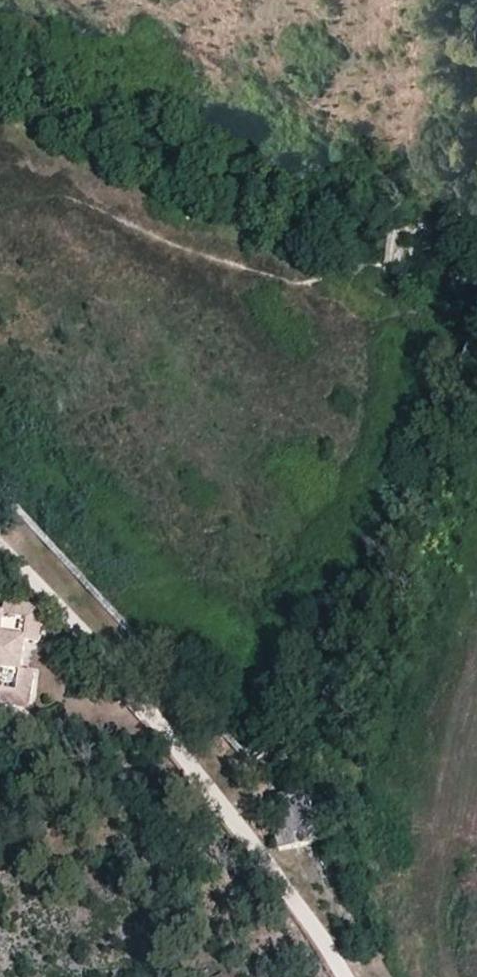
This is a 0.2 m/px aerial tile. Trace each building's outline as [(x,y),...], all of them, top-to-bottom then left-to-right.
[(4,603),(3,615),(27,619),(24,641),(37,642),(41,614),(36,608),(4,603)] [(27,619),(3,615),(0,614),(0,688),(17,691),(20,669),(24,641),(27,619)] [(20,669),(17,691),(0,688),(0,701),(27,705),(32,671),(20,669)] [(277,848),(277,850),(302,849),(316,848),(315,841),(325,840),(325,836),(315,836),(315,823),(323,823),(323,817),(313,818),(311,799),(287,802),(282,803),(271,804),(271,807),(265,807),(265,813),(272,812),(273,824),(266,824),(266,829),(274,829),(276,843),(269,844),(270,848),(277,848)]
